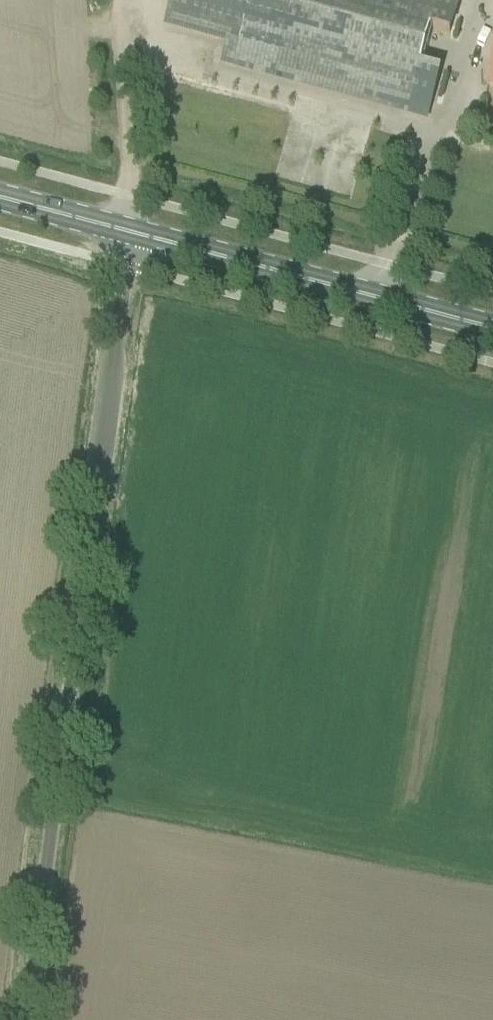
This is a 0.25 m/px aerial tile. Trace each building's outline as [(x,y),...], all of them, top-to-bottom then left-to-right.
[(222,62),(426,119),(439,74),(421,69),(432,30),(449,35),(459,0),(173,0),(167,22),(228,39),(222,62)]
